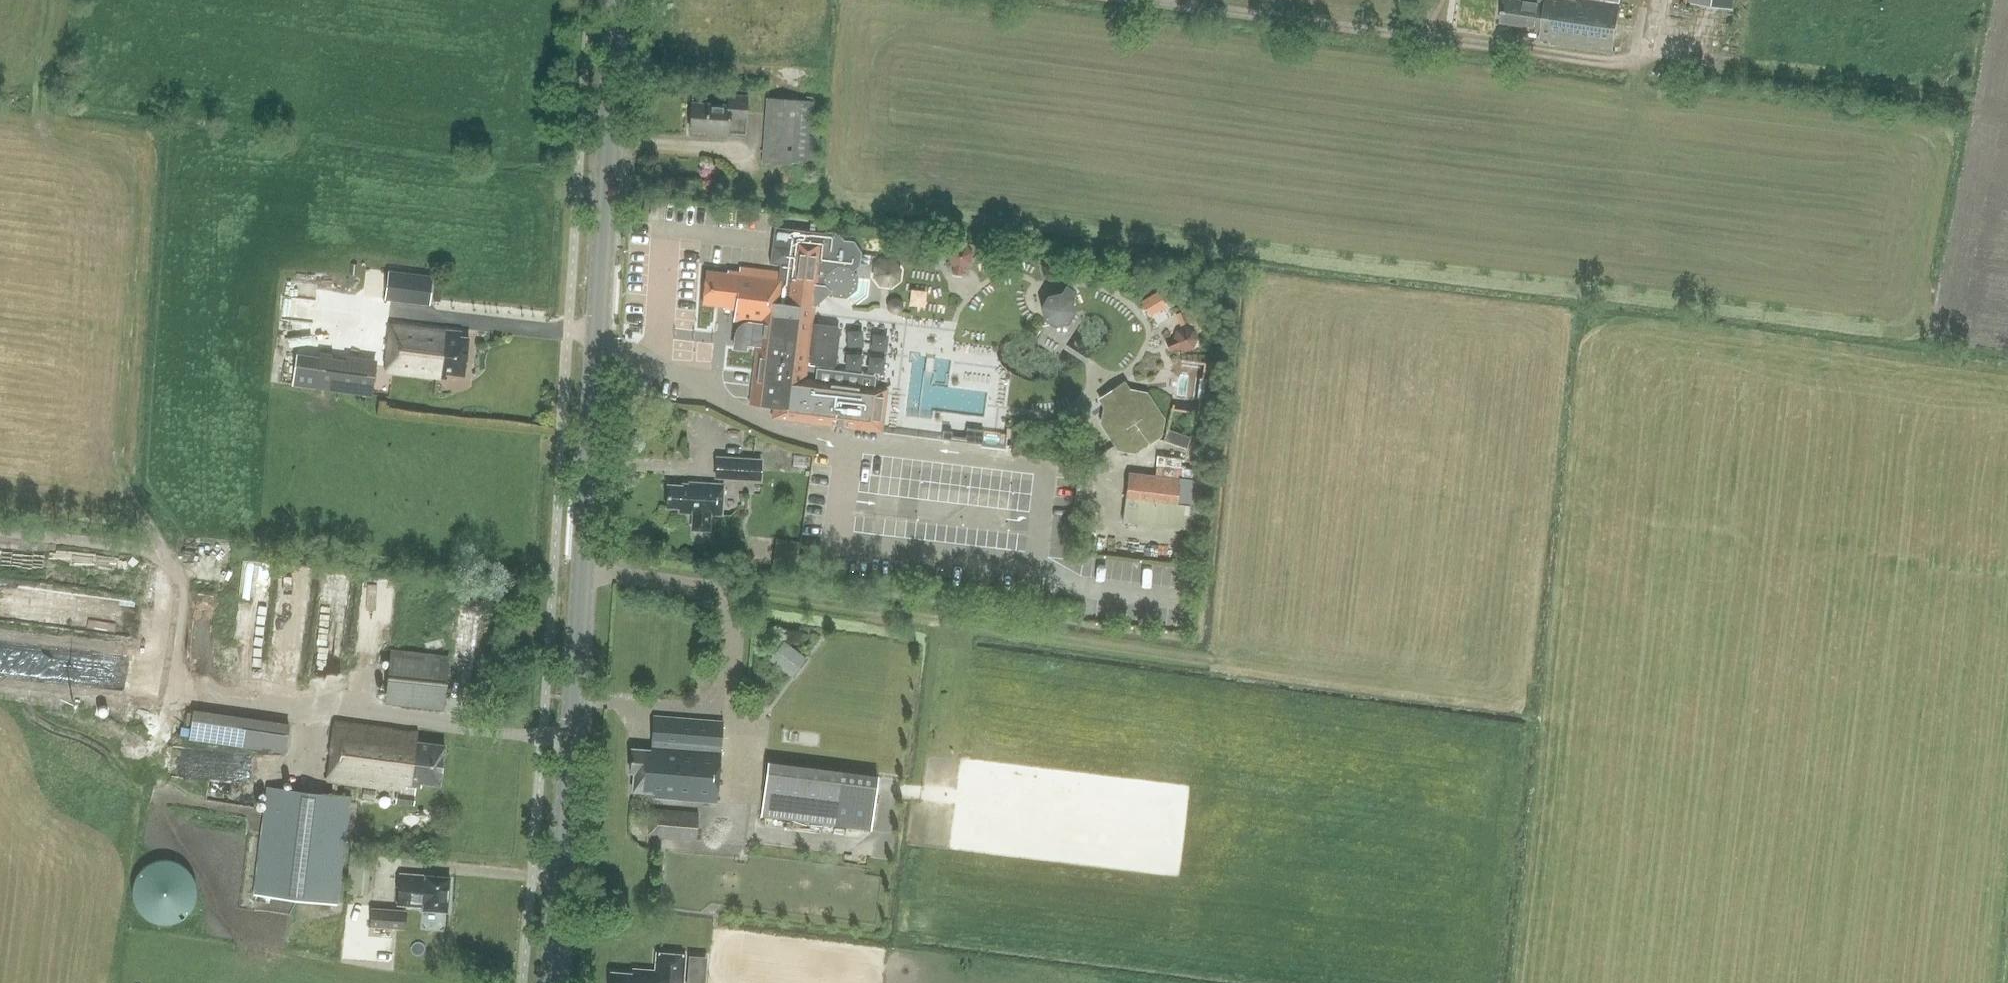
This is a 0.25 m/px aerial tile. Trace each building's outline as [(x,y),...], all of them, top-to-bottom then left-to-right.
[(1620,0),(1512,0),(1512,1),(1505,0),(1501,23),(1542,29),(1540,42),(1612,52),(1620,0)] [(1691,3),(1733,10),(1735,0),(1691,0),(1691,3)] [(746,120),(748,97),(730,96),(729,106),(693,103),(691,131),(715,132),(715,135),(729,136),(730,119),(746,120)] [(763,162),(816,166),(821,102),(766,98),(763,162)] [(706,271),(702,304),(723,306),(723,308),(734,310),(734,317),(733,321),(747,322),(747,323),(745,324),(742,325),(740,327),(739,329),(737,331),(737,333),(736,333),(736,335),(735,347),(734,347),(734,349),(736,349),(746,350),(746,344),(757,345),(750,404),(758,405),(774,407),(772,418),(883,432),(888,389),(875,387),(876,377),(816,370),(815,379),(805,378),(808,355),(811,355),(810,363),(832,366),(837,327),(815,325),(814,333),(811,332),(817,285),(826,286),(833,295),(847,297),(855,290),(856,279),(850,271),(858,264),(860,253),(880,256),(884,230),(842,225),(840,241),(835,235),(775,227),(770,265),(780,266),(779,272),(740,267),(739,273),(728,271),(727,273),(706,271)] [(955,266),(954,273),(963,275),(964,267),(971,262),(973,253),(968,245),(959,244),(951,249),(949,259),(955,266)] [(389,270),(385,300),(430,305),(434,276),(389,270)] [(1071,297),(1074,291),(1067,286),(1062,293),(1049,296),(1042,307),(1045,319),(1056,326),(1069,323),(1075,312),(1071,297)] [(1147,315),(1166,307),(1159,291),(1140,299),(1147,315)] [(461,336),(462,332),(392,323),(386,371),(441,377),(441,372),(465,375),(470,337),(461,336)] [(1167,343),(1170,350),(1177,347),(1186,351),(1194,347),(1197,339),(1194,331),(1186,327),(1178,330),(1174,340),(1167,343)] [(320,357),(316,388),(371,396),(375,365),(320,357)] [(1132,402),(1123,387),(1106,398),(1115,413),(1113,423),(1124,439),(1135,442),(1151,431),(1153,420),(1142,404),(1132,402)] [(1164,439),(1188,445),(1191,433),(1167,427),(1164,439)] [(972,428),(967,428),(965,443),(982,445),(984,430),(979,429),(978,429),(972,428)] [(944,431),(943,440),(951,441),(953,432),(950,431),(947,431),(944,431)] [(761,481),(762,459),(716,456),(714,478),(761,481)] [(1202,481),(1130,472),(1125,512),(1176,518),(1177,506),(1199,509),(1202,481)] [(710,531),(711,514),(723,515),(724,485),(690,483),(690,487),(669,486),(667,508),(680,509),(680,513),(694,513),(693,530),(710,531)] [(777,538),(773,572),(796,575),(800,541),(777,538)] [(782,667),(796,649),(785,640),(771,658),(782,667)] [(444,709),(450,656),(391,649),(385,703),(444,709)] [(286,753),(290,724),(194,709),(190,739),(286,753)] [(724,721),(654,716),(652,750),(633,749),(631,772),(635,772),(634,791),(659,793),(658,797),(718,801),(724,721)] [(399,800),(413,802),(414,790),(416,791),(417,785),(420,785),(421,782),(441,784),(445,744),(417,741),(418,730),(334,720),(327,779),(332,780),(330,795),(270,788),(257,895),(336,904),(349,798),(336,796),(338,780),(408,789),(408,792),(400,791),(399,800)] [(872,831),(879,776),(769,761),(762,816),(872,831)] [(695,841),(698,812),(653,808),(651,836),(695,841)] [(144,888),(145,920),(191,919),(190,861),(136,862),(136,888),(144,888)] [(400,906),(424,907),(424,910),(448,912),(451,878),(426,876),(402,875),(400,906)] [(371,906),(347,904),(342,959),(390,963),(392,939),(368,937),(371,906)] [(686,955),(658,953),(656,971),(634,969),(634,974),(612,972),(611,982),(684,982),(686,955)]
